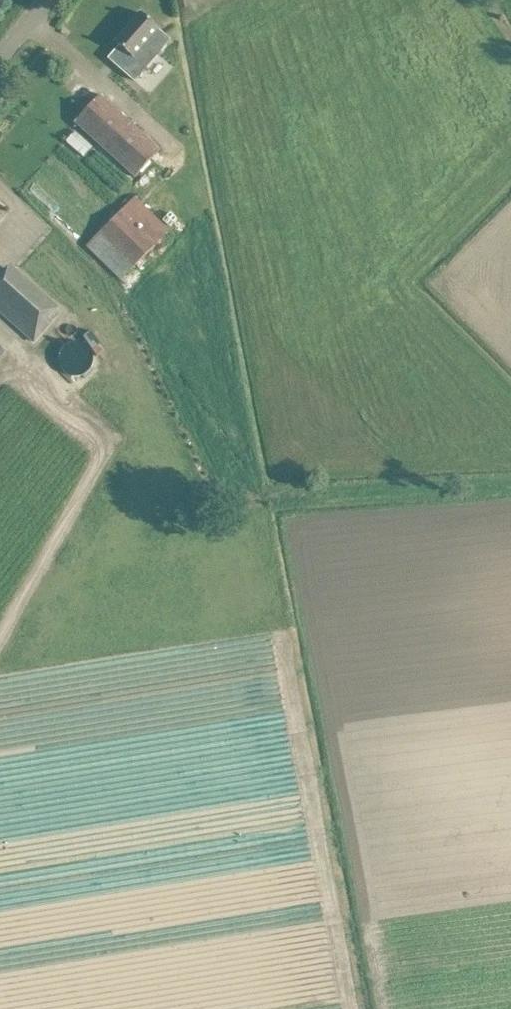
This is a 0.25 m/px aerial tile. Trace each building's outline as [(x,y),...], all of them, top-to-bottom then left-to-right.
[(120,46),(113,53),(122,61),(117,66),(135,81),(171,40),(159,29),(160,29),(157,26),(142,13),(116,42),(120,46)] [(135,176),(160,149),(101,95),(76,122),(135,176)] [(122,279),(169,231),(135,197),(87,245),(122,279)] [(1,276),(0,274),(0,311),(34,341),(52,322),(49,319),(57,308),(9,267),(1,276)] [(77,336),(77,368),(104,368),(104,336),(77,336)]
